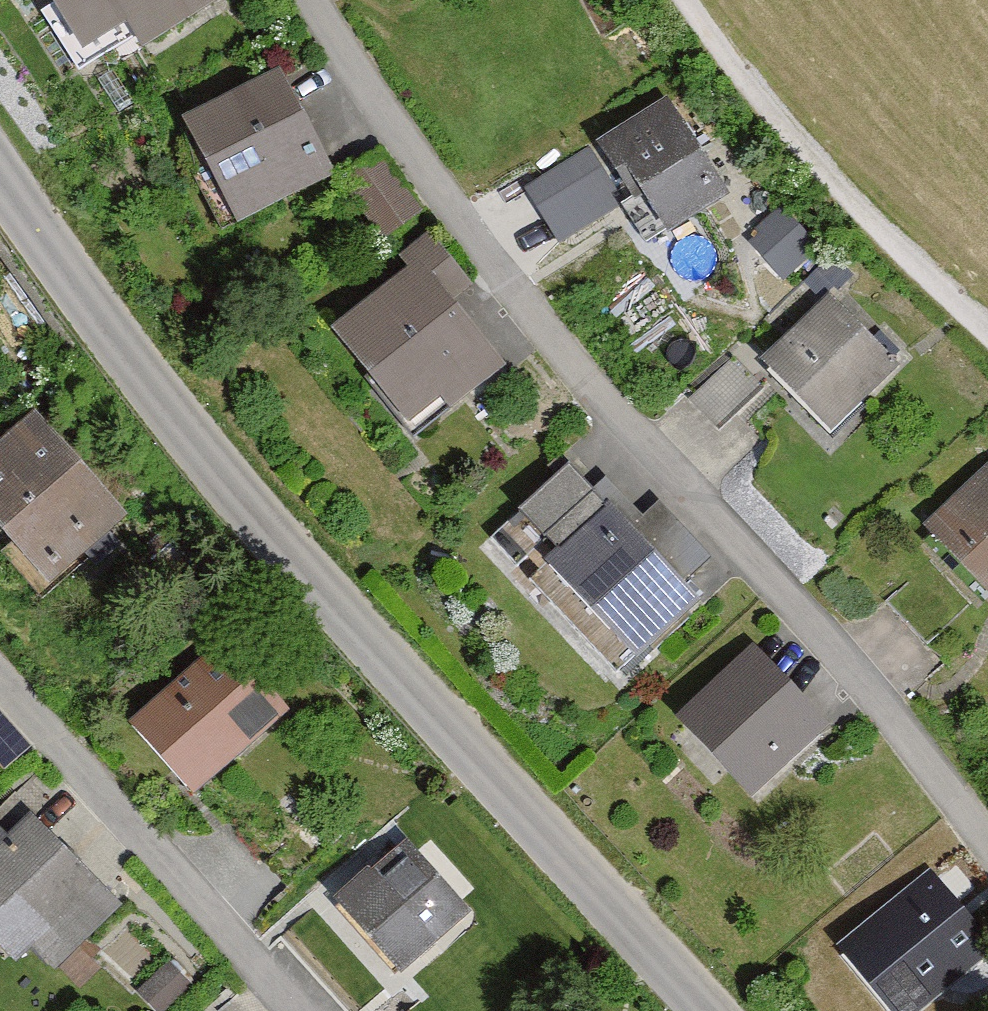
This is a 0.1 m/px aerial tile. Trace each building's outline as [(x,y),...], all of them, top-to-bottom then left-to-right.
[(50,8),(38,15),(78,79),(208,0),(46,0),(50,8)] [(329,181),(277,77),(184,123),(236,227),(329,181)] [(731,200),(655,94),(589,141),(640,213),(651,206),(675,240),(731,200)] [(469,285),(427,235),(398,259),(409,272),(335,334),(414,426),(447,398),(456,409),(510,363),(454,298),(469,285)] [(895,364),(827,301),(763,371),(831,433),(895,364)] [(31,419),(0,448),(0,541),(48,594),(126,522),(31,419)] [(923,531),(987,594),(987,464),(923,531)] [(707,561),(654,506),(640,519),(604,482),(593,493),(569,469),(521,515),(558,553),(548,562),(642,658),(700,602),(683,585),(707,561)] [(285,711),(213,641),(128,729),(200,799),(285,711)] [(827,730),(746,649),(673,722),(754,802),(827,730)] [(0,834),(0,954),(16,969),(96,886),(25,817),(5,838),(0,834)] [(466,913),(401,846),(339,906),(404,973),(466,913)] [(924,1004),(987,949),(987,940),(929,873),(861,932),(924,1004)] [(159,965),(126,999),(139,1010),(157,1010),(181,986),(159,965)]
